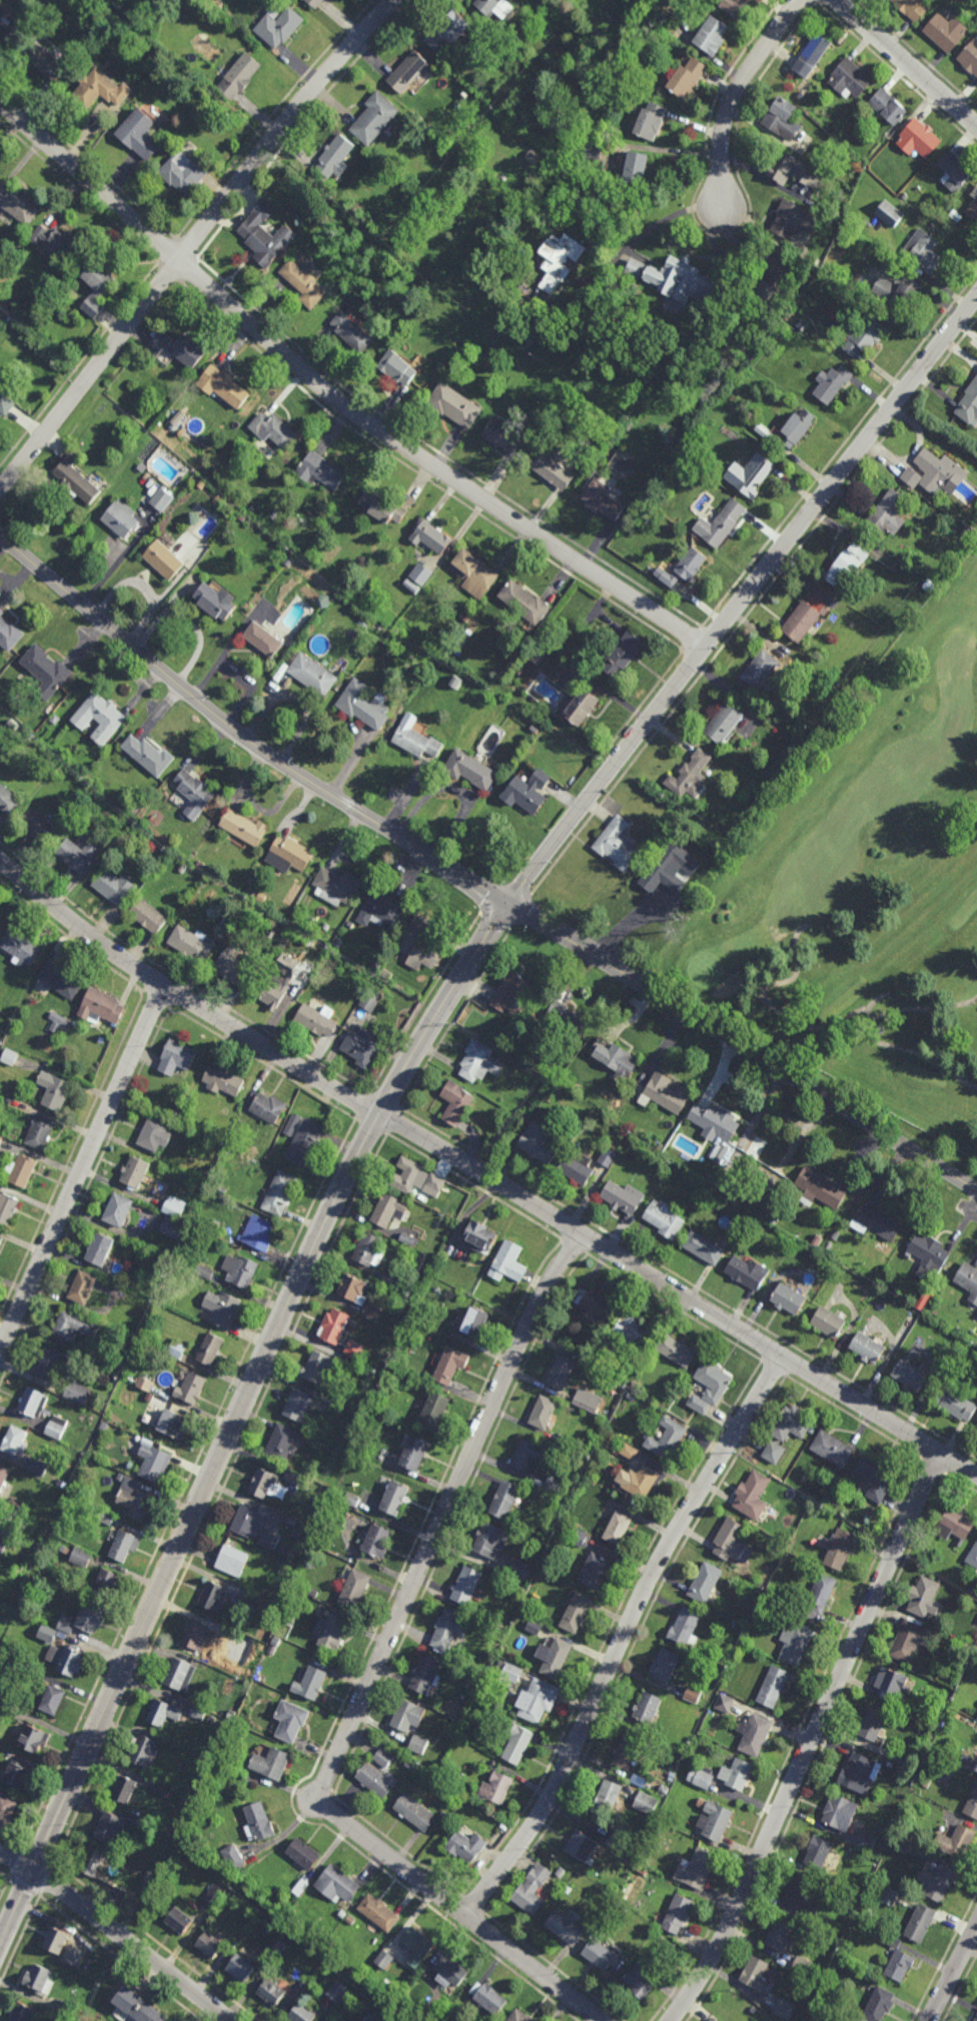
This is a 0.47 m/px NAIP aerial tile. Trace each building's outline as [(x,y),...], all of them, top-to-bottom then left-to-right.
[(327,0),(306,0),(317,11),(327,0)] [(488,20),(492,15),(504,25),(516,11),(502,0),(477,0),(473,5),(488,20)] [(718,9),(724,0),(752,0),(735,21),(718,9)] [(915,23),(889,0),(922,0),(924,2),(920,5),(926,10),(915,23)] [(10,38),(0,28),(0,6),(1,5),(23,23),(10,38)] [(277,49),(283,43),(286,46),(306,21),(291,7),(282,17),(274,9),(257,27),(277,49)] [(425,40),(445,57),(474,26),(456,9),(425,40)] [(937,14),(948,23),(953,18),(966,31),(961,36),(964,38),(947,55),(922,32),(937,14)] [(710,16),(728,29),(720,40),(725,42),(712,60),(691,44),(710,16)] [(791,69),(806,80),(831,44),(814,34),(791,69)] [(976,81),(976,41),(976,40),(955,62),(976,81)] [(37,43),(68,70),(54,85),(24,56),(37,43)] [(389,80),(400,89),(409,78),(415,84),(433,63),(419,51),(389,80)] [(233,101),(264,67),(247,53),(218,88),(233,101)] [(692,58),(706,68),(682,100),(665,87),(680,66),(684,70),(692,58)] [(845,58),(871,80),(855,97),(850,94),(845,99),(828,85),(835,79),(831,75),(845,58)] [(473,76),(466,70),(471,65),(478,70),(473,76)] [(72,97),(84,85),(81,82),(96,68),(122,89),(127,84),(135,91),(117,109),(101,93),(87,112),(72,97)] [(881,89),(906,113),(893,128),(868,103),(881,89)] [(382,90),(405,112),(372,149),(353,131),(374,109),(369,105),(382,90)] [(617,102),(610,97),(614,91),(621,96),(617,102)] [(761,124),(791,143),(801,128),(787,119),(795,108),(777,97),(761,124)] [(648,103),(665,110),(652,143),(631,134),(640,109),(646,112),(648,103)] [(141,109),(156,124),(147,134),(163,148),(151,163),(118,134),(141,109)] [(913,120),(939,143),(925,159),(914,151),(908,157),(895,146),(901,139),(898,137),(913,120)] [(317,168),(332,180),(358,147),(341,136),(323,159),(324,161),(317,168)] [(160,174),(185,148),(211,173),(190,197),(160,174)] [(949,151),(971,174),(953,196),(939,182),(946,175),(935,164),(949,151)] [(627,152),(646,156),(639,190),(619,186),(627,152)] [(764,174),(783,186),(789,175),(807,187),(813,177),(789,163),(790,161),(777,156),(764,174)] [(542,165),(539,162),(544,157),(548,160),(542,165)] [(31,227),(0,204),(0,185),(39,212),(31,227)] [(969,196),(976,186),(976,221),(975,224),(962,214),(975,200),(969,196)] [(893,227),(874,212),(885,198),(903,213),(893,227)] [(267,269),(299,235),(287,224),(276,237),(262,225),(278,210),(265,199),(240,230),(252,239),(247,244),(260,253),(256,258),(267,269)] [(771,229),(789,240),(797,225),(813,233),(823,214),(814,210),(812,215),(782,200),(774,215),(778,217),(771,229)] [(826,212),(817,207),(820,202),(829,206),(826,212)] [(956,221),(947,214),(953,208),(962,215),(956,221)] [(422,220),(416,215),(421,209),(427,214),(422,220)] [(61,228),(85,246),(74,262),(49,244),(61,228)] [(918,230),(935,244),(929,252),(942,261),(929,277),(900,253),(918,230)] [(564,234),(588,249),(551,295),(538,287),(547,274),(540,268),(546,260),(536,254),(546,238),(549,240),(552,235),(559,240),(564,234)] [(623,273),(637,280),(638,276),(644,279),(642,282),(650,285),(651,282),(659,286),(656,292),(684,307),(694,286),(710,293),(715,281),(696,273),(698,269),(687,264),(688,261),(682,258),(679,261),(669,256),(663,269),(661,268),(658,273),(655,271),(656,268),(648,265),(645,269),(640,266),(642,263),(631,258),(623,273)] [(90,257),(98,263),(101,258),(117,271),(113,277),(120,283),(107,301),(80,274),(90,257)] [(748,299),(763,310),(792,271),(771,258),(762,271),(768,274),(748,299)] [(314,310),(330,293),(318,282),(325,273),(310,260),(302,269),(291,260),(280,273),(306,295),(302,300),(314,310)] [(859,283),(853,280),(857,273),(862,276),(859,283)] [(924,285),(902,274),(896,285),(880,276),(873,289),(911,309),(924,285)] [(508,300),(504,293),(510,290),(514,297),(508,300)] [(525,314),(512,309),(517,296),(530,301),(525,314)] [(359,356),(372,341),(340,312),(329,323),(337,330),(334,333),(359,356)] [(10,324),(4,319),(8,314),(13,319),(10,324)] [(842,349),(852,359),(860,348),(865,354),(885,331),(867,317),(842,349)] [(184,334),(208,355),(195,371),(168,348),(159,358),(147,348),(162,329),(180,342),(184,334)] [(531,346),(526,342),(532,336),(536,340),(531,346)] [(591,356),(585,352),(590,345),(595,349),(591,356)] [(405,386),(415,374),(397,360),(399,357),(390,351),(375,370),(395,384),(397,381),(405,386)] [(212,365),(224,375),(226,371),(236,379),(233,383),(252,394),(241,412),(215,390),(211,397),(197,385),(212,365)] [(827,405),(842,384),(845,386),(853,374),(840,365),(835,372),(830,367),(825,375),(821,371),(813,380),(818,386),(811,396),(827,405)] [(968,425),(973,417),(976,420),(976,378),(975,376),(962,392),(966,395),(953,412),(968,425)] [(468,430),(480,411),(439,383),(425,405),(442,417),(444,414),(468,430)] [(8,419),(0,413),(0,396),(2,398),(5,393),(18,406),(8,419)] [(790,450),(811,425),(809,423),(813,418),(804,410),(798,417),(794,415),(779,432),(785,438),(778,443),(790,450)] [(272,416),(296,436),(283,450),(267,438),(262,443),(245,427),(260,413),(267,420),(272,416)] [(630,430),(625,426),(629,419),(634,423),(630,430)] [(505,451),(514,435),(490,422),(480,437),(505,451)] [(270,460),(265,455),(270,449),(275,453),(270,460)] [(963,479),(976,490),(976,499),(968,512),(939,490),(933,498),(917,486),(925,475),(913,463),(924,450),(939,462),(944,456),(967,475),(963,479)] [(310,452),(345,475),(333,494),(309,479),(305,484),(293,476),(310,452)] [(563,491),(573,477),(541,454),(529,469),(563,491)] [(752,502),(759,494),(754,491),(773,467),(756,455),(743,471),(734,464),(721,480),(735,488),(734,491),(752,502)] [(63,462),(99,491),(87,505),(50,476),(63,462)] [(144,472),(138,468),(142,462),(148,466),(144,472)] [(614,522),(624,508),(606,497),(611,490),(593,479),(582,501),(614,522)] [(168,487),(166,489),(175,496),(162,512),(149,501),(162,486),(162,487),(164,484),(168,487)] [(188,493),(183,489),(188,484),(192,488),(188,493)] [(365,489),(406,512),(396,527),(356,502),(365,489)] [(865,522),(877,533),(880,528),(892,537),(902,522),(894,516),(903,502),(888,491),(865,522)] [(217,505),(213,501),(218,495),(222,499),(217,505)] [(692,530),(718,549),(747,510),(732,500),(712,526),(701,519),(692,530)] [(114,501),(138,522),(121,540),(99,521),(114,501)] [(253,513),(249,510),(252,505),(257,509),(253,513)] [(275,519),(270,515),(274,509),(280,513),(275,519)] [(243,521),(238,517),(242,511),(247,516),(243,521)] [(422,521),(451,541),(440,556),(419,541),(416,545),(409,540),(422,521)] [(973,540),(968,537),(973,530),(976,534),(973,540)] [(155,541),(182,565),(167,580),(141,556),(155,541)] [(823,577),(838,589),(866,553),(852,543),(846,553),(843,551),(823,577)] [(461,549),(499,576),(480,601),(460,585),(466,577),(450,563),(461,549)] [(690,549),(705,559),(687,584),(679,578),(671,588),(652,575),(657,569),(668,576),(690,549)] [(289,566),(284,563),(289,556),(294,559),(289,566)] [(422,586),(408,575),(419,562),(433,572),(422,586)] [(415,594),(402,584),(407,578),(420,587),(415,594)] [(509,580),(534,601),(537,596),(550,606),(533,630),(495,598),(509,580)] [(202,583),(233,608),(223,622),(216,616),(215,619),(195,605),(199,600),(192,596),(202,583)] [(779,628),(798,643),(819,615),(827,619),(832,613),(822,606),(825,601),(812,592),(805,602),(800,599),(779,628)] [(466,622),(459,616),(464,609),(472,616),(466,622)] [(7,653),(0,647),(0,618),(8,625),(10,622),(24,633),(7,653)] [(251,622),(282,644),(270,659),(240,636),(251,622)] [(599,662),(619,676),(643,643),(623,629),(599,662)] [(34,644),(48,656),(45,659),(54,667),(58,662),(72,674),(55,694),(18,662),(34,644)] [(761,649),(778,663),(758,690),(740,677),(761,649)] [(299,651),(336,678),(323,699),(285,672),(299,651)] [(538,665),(531,659),(538,651),(545,657),(538,665)] [(281,678),(276,675),(287,660),(292,663),(281,678)] [(22,681),(18,677),(22,672),(26,677),(22,681)] [(377,731),(387,719),(381,717),(389,708),(381,702),(385,696),(375,692),(367,704),(356,698),(367,687),(354,676),(335,707),(352,719),(356,714),(377,731)] [(561,716),(577,727),(599,700),(579,687),(561,716)] [(477,705),(470,699),(478,690),(485,696),(477,705)] [(92,719),(101,726),(89,740),(99,749),(124,719),(113,710),(116,706),(108,700),(104,705),(92,694),(69,721),(81,732),(92,719)] [(719,747),(743,715),(724,703),(704,731),(719,747)] [(436,756),(444,744),(428,738),(426,743),(408,731),(420,716),(405,710),(390,743),(419,757),(424,751),(436,756)] [(55,724),(49,720),(55,713),(60,718),(55,724)] [(536,733),(530,728),(532,725),(539,730),(536,733)] [(25,744),(20,739),(23,735),(29,740),(25,744)] [(130,736),(140,744),(143,740),(161,754),(164,751),(173,758),(157,778),(120,748),(130,736)] [(485,791),(496,773),(454,747),(441,772),(457,781),(460,775),(485,791)] [(698,750),(710,756),(698,773),(706,779),(700,783),(707,790),(699,799),(685,789),(681,799),(661,783),(669,776),(676,780),(682,772),(677,770),(685,762),(688,764),(693,758),(689,757),(698,750)] [(532,816),(546,799),(533,790),(537,785),(542,790),(551,778),(538,767),(527,782),(515,776),(497,798),(511,807),(516,801),(532,816)] [(181,769),(194,779),(195,777),(208,787),(204,791),(213,798),(193,823),(182,814),(192,801),(170,784),(181,769)] [(5,811),(0,807),(0,787),(15,799),(5,811)] [(134,815),(128,810),(133,804),(139,809),(134,815)] [(228,809),(254,823),(256,820),(267,826),(256,846),(219,826),(228,809)] [(41,838),(55,821),(46,814),(42,819),(30,810),(21,822),(41,838)] [(623,870),(640,850),(620,837),(629,823),(615,813),(592,848),(602,855),(605,852),(615,861),(611,865),(623,870)] [(118,844),(115,841),(122,833),(125,836),(118,844)] [(83,875),(101,853),(87,841),(80,850),(66,838),(54,852),(83,875)] [(277,839),(283,843),(286,838),(312,852),(301,871),(290,866),(285,874),(264,862),(277,839)] [(651,893),(659,882),(674,894),(683,882),(672,876),(679,868),(684,871),(694,858),(670,841),(637,883),(651,893)] [(202,867),(196,864),(198,859),(204,862),(202,867)] [(182,872),(177,868),(182,862),(187,866),(182,872)] [(118,908),(135,888),(121,876),(117,880),(104,869),(90,885),(118,908)] [(321,869),(340,879),(343,873),(361,882),(348,905),(312,885),(321,869)] [(374,887),(404,906),(391,927),(361,908),(374,887)] [(263,902),(256,898),(260,891),(267,895),(263,902)] [(154,936),(167,920),(139,897),(126,913),(154,936)] [(223,928),(218,924),(223,916),(222,916),(227,909),(232,913),(223,928)] [(418,914),(429,920),(416,943),(427,949),(429,946),(440,953),(431,969),(421,963),(416,971),(404,964),(408,957),(397,950),(418,914)] [(201,963),(211,946),(174,926),(165,943),(201,963)] [(280,930),(275,939),(267,935),(271,928),(273,929),(274,927),(280,930)] [(38,949),(9,931),(0,944),(0,948),(13,956),(9,962),(13,965),(18,958),(28,964),(38,949)] [(238,986),(250,967),(233,957),(237,949),(228,943),(215,962),(222,967),(218,973),(238,986)] [(70,1001),(83,981),(48,958),(31,985),(46,995),(50,989),(70,1001)] [(377,971),(373,968),(376,962),(381,965),(377,971)] [(389,980),(379,973),(384,967),(393,974),(389,980)] [(508,973),(534,988),(523,1009),(514,1004),(518,998),(512,995),(503,1012),(490,1005),(508,973)] [(274,1008),(283,994),(290,998),(298,984),(290,979),(285,986),(280,983),(277,987),(259,976),(249,993),(274,1008)] [(372,1012),(359,1004),(370,986),(383,994),(372,1012)] [(116,1024),(123,1007),(115,1003),(116,1000),(88,988),(76,1016),(85,1020),(87,1016),(96,1019),(98,1016),(116,1024)] [(552,1002),(585,1021),(576,1037),(579,1039),(565,1063),(554,1056),(568,1032),(543,1018),(552,1002)] [(303,1004),(318,1013),(323,1005),(333,1011),(328,1019),(336,1024),(327,1039),(320,1035),(319,1038),(292,1022),(303,1004)] [(65,1026),(49,1017),(54,1010),(69,1019),(65,1026)] [(348,1031),(361,1039),(366,1031),(381,1040),(363,1069),(354,1064),(356,1060),(338,1048),(348,1031)] [(158,1071),(172,1076),(175,1067),(187,1071),(195,1050),(167,1039),(159,1059),(162,1060),(158,1071)] [(474,1041),(492,1051),(487,1061),(502,1069),(497,1077),(486,1072),(482,1080),(476,1077),(472,1084),(455,1075),(474,1041)] [(611,1043),(638,1061),(627,1078),(600,1060),(611,1043)] [(14,1065),(1,1060),(7,1047),(19,1053),(14,1065)] [(233,1096),(240,1079),(216,1068),(214,1073),(206,1069),(200,1082),(212,1087),(210,1092),(215,1094),(217,1089),(233,1096)] [(41,1071),(72,1085),(59,1113),(38,1103),(45,1088),(36,1084),(41,1071)] [(555,1080),(550,1077),(554,1071),(559,1075),(555,1080)] [(670,1081),(667,1086),(677,1092),(681,1086),(692,1092),(677,1117),(640,1095),(654,1071),(670,1081)] [(450,1082),(474,1096),(453,1130),(440,1123),(452,1104),(440,1097),(450,1082)] [(559,1093),(553,1089),(556,1085),(561,1089),(559,1093)] [(550,1101),(545,1098),(550,1091),(555,1094),(550,1101)] [(19,1108),(3,1101),(6,1093),(23,1100),(19,1108)] [(272,1127),(286,1104),(271,1095),(268,1099),(258,1093),(247,1111),(272,1127)] [(695,1104),(705,1110),(708,1105),(720,1112),(723,1108),(735,1117),(732,1122),(739,1126),(727,1145),(686,1118),(695,1104)] [(291,1136),(283,1132),(293,1112),(301,1116),(291,1136)] [(35,1114),(53,1122),(40,1153),(22,1145),(35,1114)] [(148,1117),(166,1126),(163,1133),(170,1136),(164,1149),(156,1145),(152,1153),(134,1145),(148,1117)] [(302,1167),(320,1126),(301,1118),(284,1159),(302,1167)] [(530,1121),(550,1134),(544,1143),(557,1151),(548,1166),(515,1146),(530,1121)] [(755,1135),(795,1159),(783,1178),(767,1168),(764,1173),(747,1163),(749,1160),(743,1156),(755,1135)] [(733,1152),(717,1141),(707,1155),(723,1166),(733,1152)] [(609,1168),(598,1161),(607,1147),(618,1153),(609,1168)] [(276,1157),(270,1154),(273,1149),(279,1152),(276,1157)] [(569,1151),(577,1156),(579,1153),(591,1160),(587,1167),(593,1170),(583,1186),(557,1171),(569,1151)] [(11,1154),(33,1163),(24,1183),(2,1174),(11,1154)] [(128,1157),(148,1165),(137,1190),(118,1182),(128,1157)] [(385,1184),(406,1196),(412,1186),(436,1199),(444,1182),(399,1158),(393,1168),(402,1173),(399,1179),(391,1175),(385,1184)] [(804,1166),(848,1193),(837,1211),(814,1198),(808,1207),(798,1201),(804,1192),(793,1185),(804,1166)] [(209,1180),(202,1177),(204,1171),(212,1175),(209,1180)] [(260,1208),(281,1217),(297,1181),(276,1171),(260,1208)] [(722,1185),(714,1180),(721,1171),(728,1176),(722,1185)] [(709,1182),(705,1179),(709,1172),(713,1175),(709,1182)] [(608,1181),(623,1190),(627,1184),(644,1195),(630,1216),(617,1207),(613,1213),(609,1209),(612,1205),(598,1196),(608,1181)] [(143,1201),(134,1197),(137,1191),(146,1195),(143,1201)] [(367,1220),(385,1230),(392,1218),(399,1221),(407,1205),(382,1192),(367,1220)] [(113,1193),(132,1203),(118,1230),(99,1221),(113,1193)] [(7,1230),(18,1202),(0,1194),(0,1227),(7,1230)] [(162,1211),(180,1219),(187,1203),(169,1195),(162,1211)] [(653,1200),(662,1206),(664,1203),(673,1208),(669,1213),(684,1222),(672,1241),(658,1233),(660,1229),(642,1218),(653,1200)] [(764,1215),(758,1211),(763,1204),(769,1208),(764,1215)] [(863,1205),(872,1210),(874,1207),(902,1223),(891,1242),(865,1227),(861,1235),(849,1228),(863,1205)] [(776,1221),(769,1217),(774,1211),(780,1216),(776,1221)] [(178,1239),(160,1230),(167,1215),(185,1224),(178,1239)] [(250,1215),(276,1226),(264,1253),(238,1241),(250,1215)] [(471,1220),(465,1231),(468,1233),(464,1240),(488,1254),(498,1236),(471,1220)] [(215,1234),(208,1231),(210,1225),(217,1228),(215,1234)] [(834,1240),(830,1237),(834,1230),(839,1233),(834,1240)] [(690,1231),(723,1251),(713,1267),(680,1247),(690,1231)] [(349,1259),(368,1268),(371,1263),(378,1267),(384,1253),(377,1249),(381,1242),(362,1232),(349,1259)] [(413,1246),(399,1240),(402,1232),(417,1238),(413,1246)] [(916,1233),(925,1238),(928,1235),(942,1244),(939,1247),(950,1254),(932,1282),(916,1272),(923,1260),(906,1249),(916,1233)] [(93,1234),(111,1242),(100,1268),(82,1261),(93,1234)] [(797,1250),(791,1246),(795,1241),(801,1244),(797,1250)] [(827,1251),(823,1248),(827,1241),(831,1244),(827,1251)] [(505,1242),(520,1250),(514,1263),(526,1269),(518,1284),(503,1276),(500,1283),(487,1276),(505,1242)] [(226,1282),(246,1291),(258,1265),(238,1256),(236,1260),(226,1256),(220,1269),(229,1273),(226,1282)] [(733,1256),(746,1264),(749,1259),(769,1271),(757,1292),(723,1272),(733,1256)] [(211,1279),(190,1269),(194,1261),(215,1270),(211,1279)] [(964,1263),(976,1270),(976,1309),(967,1303),(973,1293),(953,1282),(964,1263)] [(397,1286),(381,1279),(385,1270),(401,1278),(397,1286)] [(77,1271),(94,1279),(82,1306),(64,1298),(77,1271)] [(334,1294),(361,1307),(365,1300),(357,1296),(363,1285),(344,1275),(334,1294)] [(779,1283),(806,1299),(795,1317),(768,1301),(779,1283)] [(207,1324),(227,1332),(239,1303),(208,1290),(201,1308),(211,1312),(207,1324)] [(588,1290),(611,1303),(601,1322),(577,1309),(588,1290)] [(922,1307),(916,1304),(920,1299),(925,1302),(922,1307)] [(375,1320),(362,1314),(367,1301),(381,1307),(375,1320)] [(819,1306),(845,1322),(834,1340),(808,1325),(819,1306)] [(469,1307),(487,1315),(476,1340),(458,1332),(469,1307)] [(313,1340),(333,1349),(347,1317),(330,1309),(327,1317),(324,1316),(313,1340)] [(61,1311),(96,1327),(91,1339),(74,1331),(69,1342),(51,1334),(61,1311)] [(627,1314),(637,1320),(634,1326),(642,1331),(631,1349),(610,1336),(620,1319),(623,1321),(627,1314)] [(857,1332),(885,1348),(874,1365),(847,1349),(857,1332)] [(662,1334),(696,1354),(687,1369),(653,1349),(662,1334)] [(195,1360),(211,1366),(221,1341),(205,1335),(195,1360)] [(180,1359),(167,1352),(174,1338),(187,1344),(180,1359)] [(358,1360),(343,1353),(349,1339),(365,1345),(358,1360)] [(95,1362),(81,1356),(85,1345),(100,1351),(95,1362)] [(444,1348),(469,1358),(463,1372),(457,1369),(450,1386),(431,1379),(444,1348)] [(41,1351),(57,1359),(47,1381),(31,1373),(41,1351)] [(300,1377),(318,1385),(323,1371),(335,1376),(340,1363),(311,1351),(300,1377)] [(105,1364),(99,1361),(103,1353),(110,1356),(105,1364)] [(557,1356),(574,1363),(563,1389),(546,1382),(557,1356)] [(387,1369),(382,1367),(385,1359),(391,1362),(387,1369)] [(704,1359),(719,1368),(717,1370),(731,1378),(714,1407),(709,1404),(703,1415),(685,1405),(692,1394),(701,1400),(707,1389),(709,1391),(710,1389),(693,1379),(704,1359)] [(899,1359),(929,1376),(919,1394),(910,1389),(908,1391),(902,1388),(904,1385),(889,1377),(899,1359)] [(172,1396),(194,1406),(205,1381),(183,1371),(172,1396)] [(384,1380),(376,1376),(379,1371),(386,1374),(384,1380)] [(149,1390),(136,1384),(140,1374),(154,1381),(149,1390)] [(93,1404),(88,1401),(86,1405),(63,1395),(71,1377),(77,1380),(76,1381),(93,1389),(90,1396),(96,1398),(93,1404)] [(942,1386),(976,1406),(968,1422),(933,1403),(942,1386)] [(25,1387),(47,1397),(37,1421),(15,1411),(25,1387)] [(595,1415),(572,1404),(580,1387),(595,1394),(590,1403),(599,1408),(595,1415)] [(292,1389),(315,1398),(311,1409),(304,1406),(298,1421),(282,1415),(292,1389)] [(431,1392),(449,1400),(434,1435),(415,1426),(431,1392)] [(157,1404),(151,1402),(154,1394),(161,1397),(157,1404)] [(539,1396),(556,1404),(551,1415),(557,1418),(550,1433),(527,1423),(539,1396)] [(769,1435),(783,1443),(789,1432),(802,1439),(811,1422),(797,1415),(799,1410),(790,1405),(788,1410),(784,1408),(769,1435)] [(151,1432),(172,1441),(182,1418),(161,1409),(151,1432)] [(68,1420),(60,1440),(44,1433),(50,1419),(52,1419),(54,1413),(68,1420)] [(663,1416),(686,1430),(667,1462),(641,1447),(647,1438),(657,1443),(665,1429),(658,1424),(663,1416)] [(106,1430),(100,1427),(104,1419),(109,1422),(106,1430)] [(276,1424),(296,1434),(282,1463),(262,1453),(276,1424)] [(12,1459),(0,1453),(0,1442),(7,1426),(24,1434),(12,1459)] [(808,1450),(842,1469),(853,1451),(819,1431),(808,1450)] [(568,1448),(555,1442),(559,1433),(572,1439),(568,1448)] [(407,1438),(426,1446),(414,1475),(395,1467),(407,1438)] [(762,1456),(777,1465),(786,1448),(771,1440),(762,1456)] [(519,1441),(542,1450),(532,1477),(508,1467),(519,1441)] [(633,1461),(620,1453),(626,1443),(639,1452),(633,1461)] [(138,1476),(155,1482),(165,1454),(141,1446),(136,1457),(144,1460),(138,1476)] [(862,1457),(890,1475),(885,1482),(889,1484),(884,1491),(888,1493),(880,1505),(866,1496),(872,1486),(852,1473),(862,1457)] [(44,1478),(28,1470),(33,1458),(50,1466),(44,1478)] [(10,1469),(0,1465),(0,1493),(10,1469)] [(642,1465),(658,1475),(643,1501),(620,1487),(629,1471),(636,1475),(642,1465)] [(298,1485),(283,1479),(288,1468),(303,1475),(298,1485)] [(243,1495),(261,1502),(265,1492),(272,1494),(275,1486),(267,1484),(270,1476),(252,1470),(243,1495)] [(731,1509),(758,1524),(768,1506),(759,1501),(771,1481),(753,1471),(744,1487),(740,1484),(734,1495),(738,1497),(731,1509)] [(557,1493),(544,1487),(548,1475),(562,1481),(557,1493)] [(390,1482),(408,1490),(395,1520),(377,1512),(390,1482)] [(500,1482),(518,1491),(504,1522),(486,1514),(500,1482)] [(114,1504),(128,1509),(124,1518),(138,1524),(148,1498),(133,1492),(131,1496),(119,1491),(114,1504)] [(355,1506),(343,1500),(348,1491),(360,1497),(355,1506)] [(22,1515),(8,1508),(13,1498),(27,1504),(22,1515)] [(779,1514),(774,1510),(779,1502),(784,1505),(779,1514)] [(237,1505),(268,1517),(259,1539),(248,1534),(245,1541),(226,1533),(237,1505)] [(950,1505),(962,1512),(960,1516),(975,1525),(963,1544),(950,1536),(946,1543),(932,1534),(950,1505)] [(110,1526),(97,1520),(101,1511),(114,1517),(110,1526)] [(614,1513),(631,1520),(618,1548),(602,1540),(614,1513)] [(294,1525),(287,1522),(290,1517),(297,1520),(294,1525)] [(713,1554),(727,1562),(730,1556),(745,1565),(753,1552),(737,1543),(745,1530),(726,1519),(711,1545),(716,1548),(713,1554)] [(508,1535),(496,1562),(471,1551),(483,1524),(508,1535)] [(581,1546),(568,1538),(576,1525),(589,1533),(581,1546)] [(371,1528),(388,1536),(381,1550),(386,1552),(382,1560),(361,1550),(371,1528)] [(106,1557),(122,1564),(127,1551),(133,1553),(138,1540),(117,1531),(106,1557)] [(839,1531),(854,1538),(839,1572),(822,1565),(828,1551),(821,1548),(825,1539),(831,1542),(834,1536),(836,1537),(839,1531)] [(3,1553),(0,1552),(0,1535),(9,1539),(3,1553)] [(964,1563),(976,1540),(976,1571),(964,1563)] [(86,1568),(69,1560),(76,1546),(93,1554),(86,1568)] [(211,1568),(238,1580),(248,1559),(221,1547),(211,1568)] [(591,1553),(610,1562),(595,1592),(577,1583),(591,1553)] [(686,1592),(705,1602),(722,1572),(703,1561),(686,1592)] [(463,1567),(481,1575),(466,1608),(449,1601),(463,1567)] [(91,1590),(110,1599),(119,1578),(100,1570),(91,1590)] [(352,1571),(370,1578),(355,1612),(337,1605),(352,1571)] [(819,1574),(837,1582),(821,1617),(804,1610),(819,1574)] [(905,1613),(923,1621),(926,1614),(934,1617),(939,1605),(930,1601),(937,1585),(921,1578),(914,1592),(910,1590),(906,1600),(910,1602),(905,1613)] [(196,1606),(213,1613),(219,1599),(225,1601),(228,1594),(205,1584),(196,1606)] [(315,1597),(310,1595),(314,1587),(319,1590),(315,1597)] [(259,1605),(255,1604),(255,1605),(241,1599),(246,1589),(259,1595),(259,1596),(263,1598),(259,1605)] [(574,1593),(591,1601),(574,1635),(557,1627),(574,1593)] [(290,1626),(280,1621),(291,1602),(298,1606),(294,1614),(296,1615),(290,1626)] [(72,1628),(90,1635),(93,1628),(100,1631),(104,1621),(97,1618),(100,1613),(81,1605),(72,1628)] [(738,1617),(731,1615),(734,1607),(741,1609),(738,1617)] [(680,1608),(699,1617),(687,1643),(668,1635),(680,1608)] [(443,1609),(471,1621),(456,1657),(428,1645),(443,1609)] [(57,1629),(70,1634),(76,1619),(63,1613),(57,1629)] [(318,1619),(326,1622),(328,1617),(343,1622),(330,1656),(307,1648),(318,1619)] [(538,1634),(525,1628),(530,1618),(543,1625),(538,1634)] [(888,1657),(907,1665),(916,1643),(924,1646),(930,1632),(903,1620),(888,1657)] [(178,1644),(200,1653),(209,1632),(187,1622),(178,1644)] [(793,1622),(814,1632),(797,1667),(777,1658),(784,1644),(777,1641),(785,1625),(790,1628),(793,1622)] [(51,1643),(49,1642),(48,1644),(45,1642),(46,1641),(36,1636),(42,1624),(57,1631),(51,1643)] [(277,1646),(270,1643),(273,1636),(280,1639),(277,1646)] [(555,1638),(572,1646),(556,1681),(539,1673),(549,1651),(542,1648),(547,1638),(553,1641),(555,1638)] [(43,1661),(55,1666),(53,1673),(71,1681),(75,1673),(78,1675),(84,1659),(80,1657),(81,1655),(64,1648),(63,1651),(49,1645),(43,1661)] [(649,1678),(666,1686),(679,1656),(662,1648),(655,1662),(654,1662),(648,1674),(650,1675),(649,1678)] [(421,1655),(440,1663),(426,1696),(407,1688),(421,1655)] [(161,1684),(177,1692),(190,1666),(173,1658),(161,1684)] [(506,1662),(507,1661),(522,1668),(516,1683),(511,1681),(509,1687),(497,1681),(500,1675),(494,1672),(500,1659),(506,1662)] [(34,1677),(21,1671),(26,1662),(38,1668),(34,1677)] [(771,1665),(788,1673),(772,1710),(754,1702),(771,1665)] [(288,1692),(292,1683),(300,1686),(308,1668),(325,1676),(313,1703),(288,1692)] [(873,1687),(882,1690),(878,1699),(895,1706),(906,1678),(881,1668),(873,1687)] [(533,1679),(560,1690),(550,1714),(544,1711),(537,1726),(516,1717),(533,1679)] [(697,1703),(683,1697),(688,1685),(702,1690),(697,1703)] [(38,1711),(54,1717),(63,1692),(47,1686),(38,1711)] [(631,1720),(649,1727),(660,1700),(642,1692),(636,1706),(634,1705),(631,1711),(635,1712),(631,1720)] [(728,1712),(713,1707),(719,1693),(733,1698),(728,1712)] [(6,1715),(0,1712),(0,1697),(12,1703),(6,1715)] [(281,1701),(308,1712),(301,1731),(296,1729),(291,1744),(273,1737),(279,1721),(274,1719),(281,1701)] [(400,1701),(424,1711),(416,1729),(409,1726),(405,1735),(388,1727),(400,1701)] [(145,1721),(159,1727),(163,1717),(176,1722),(180,1714),(153,1703),(145,1721)] [(201,1721),(188,1714),(193,1704),(206,1710),(201,1721)] [(232,1720),(225,1717),(229,1709),(236,1712),(232,1720)] [(855,1735),(874,1744),(886,1717),(868,1709),(855,1735)] [(751,1714),(772,1722),(757,1759),(737,1751),(744,1734),(737,1732),(742,1719),(748,1722),(751,1714)] [(16,1745),(35,1753),(44,1734),(24,1725),(16,1745)] [(514,1725),(533,1734),(516,1767),(500,1759),(511,1737),(508,1736),(514,1725)] [(241,1740),(234,1736),(236,1732),(243,1735),(241,1740)] [(126,1759),(150,1769),(158,1749),(153,1747),(155,1742),(136,1734),(126,1759)] [(423,1755),(408,1749),(414,1734),(429,1740),(423,1755)] [(611,1765),(629,1772),(640,1743),(622,1736),(617,1750),(614,1749),(612,1754),(614,1755),(611,1765)] [(378,1748),(392,1759),(383,1771),(396,1781),(382,1800),(354,1779),(378,1748)] [(248,1769),(253,1756),(265,1761),(269,1750),(288,1758),(278,1782),(248,1769)] [(904,1765),(891,1759),(895,1750),(908,1756),(904,1765)] [(836,1784),(864,1795),(870,1781),(874,1783),(882,1765),(853,1753),(845,1772),(842,1770),(836,1784)] [(972,1770),(959,1763),(964,1753),(976,1760),(972,1770)] [(409,1770),(403,1764),(409,1759),(414,1764),(409,1770)] [(734,1759),(752,1766),(741,1792),(723,1784),(724,1781),(716,1778),(722,1766),(730,1770),(734,1759)] [(0,1781),(22,1790),(30,1771),(8,1762),(0,1781)] [(696,1768),(697,1768),(713,1775),(707,1790),(691,1783),(691,1782),(685,1779),(691,1766),(696,1768)] [(493,1772),(512,1780),(501,1806),(477,1796),(482,1783),(488,1786),(490,1782),(488,1782),(493,1772)] [(645,1788),(630,1781),(634,1773),(649,1780),(645,1788)] [(109,1801),(125,1808),(134,1784),(118,1778),(109,1801)] [(589,1811),(607,1819),(622,1788),(604,1779),(589,1811)] [(962,1812),(976,1781),(976,1819),(962,1812)] [(167,1798),(153,1791),(157,1782),(171,1789),(167,1798)] [(666,1794),(658,1790),(662,1784),(669,1788),(666,1794)] [(652,1815),(633,1806),(640,1790),(660,1800),(652,1815)] [(402,1794),(436,1819),(424,1834),(391,1810),(402,1794)] [(821,1821),(846,1832),(857,1806),(833,1795),(830,1802),(827,1801),(821,1814),(824,1815),(821,1821)] [(5,1829),(16,1802),(0,1796),(0,1827),(5,1829)] [(702,1807),(696,1805),(700,1797),(705,1800),(702,1807)] [(707,1801),(732,1812),(718,1843),(700,1835),(703,1829),(696,1826),(707,1801)] [(243,1810),(259,1803),(271,1835),(248,1844),(242,1828),(249,1826),(243,1810)] [(90,1836),(115,1847),(127,1821),(101,1810),(90,1836)] [(958,1824),(976,1832),(962,1862),(931,1848),(938,1834),(951,1840),(958,1824)] [(666,1835),(661,1838),(659,1835),(657,1836),(653,1829),(660,1825),(664,1831),(663,1831),(666,1835)] [(870,1852),(854,1845),(860,1829),(877,1836),(870,1852)] [(443,1848),(453,1856),(456,1853),(469,1864),(484,1845),(471,1835),(467,1840),(456,1831),(443,1848)] [(576,1831),(597,1844),(584,1864),(563,1851),(576,1831)] [(621,1852),(606,1843),(611,1835),(626,1844),(621,1852)] [(800,1863),(818,1872),(831,1845),(813,1836),(800,1863)] [(905,1852),(890,1844),(894,1837),(909,1844),(905,1852)] [(295,1839),(319,1857),(308,1873),(283,1854),(295,1839)] [(233,1872),(219,1851),(232,1843),(246,1864),(233,1872)] [(695,1848),(716,1857),(700,1892),(673,1880),(679,1865),(686,1868),(695,1848)] [(91,1881),(100,1859),(83,1852),(74,1874),(91,1881)] [(631,1864),(624,1859),(627,1856),(633,1860),(631,1864)] [(330,1862),(362,1886),(348,1904),(339,1897),(335,1902),(312,1886),(330,1862)] [(532,1916),(544,1901),(534,1893),(550,1872),(538,1863),(510,1900),(532,1916)] [(938,1865),(954,1873),(938,1904),(922,1896),(938,1865)] [(645,1876),(636,1871),(639,1866),(648,1871),(645,1876)] [(560,1877),(555,1873),(560,1867),(565,1871),(560,1877)] [(148,1882),(142,1879),(146,1871),(152,1874),(148,1882)] [(834,1886),(821,1880),(825,1873),(837,1879),(834,1886)] [(778,1909),(796,1917),(812,1884),(794,1876),(778,1909)] [(299,1897),(292,1892),(301,1878),(309,1884),(299,1897)] [(892,1906),(874,1898),(881,1883),(899,1892),(892,1906)] [(216,1908),(203,1899),(214,1884),(227,1893),(216,1908)] [(366,1895),(398,1919),(388,1934),(355,1910),(366,1895)] [(674,1895),(692,1902),(676,1937),(659,1929),(674,1895)] [(918,1904),(937,1913),(922,1946),(903,1937),(918,1904)] [(179,1936),(190,1922),(169,1905),(158,1920),(179,1936)] [(868,1917),(861,1912),(864,1907),(871,1913),(868,1917)] [(343,1919),(338,1915),(341,1910),(346,1913),(343,1919)] [(554,1910),(584,1933),(572,1948),(542,1925),(554,1910)] [(351,1925),(345,1921),(350,1915),(356,1919),(351,1925)] [(762,1945),(780,1953),(792,1927),(774,1919),(762,1945)] [(411,1927),(436,1944),(416,1971),(407,1964),(417,1951),(401,1940),(411,1927)] [(40,1947),(57,1955),(66,1936),(49,1928),(40,1947)] [(656,1938),(653,1935),(657,1929),(661,1932),(656,1938)] [(204,1931),(222,1945),(210,1961),(192,1947),(204,1931)] [(245,1947),(240,1942),(246,1935),(251,1940),(245,1947)] [(592,1939),(615,1956),(603,1972),(580,1955),(592,1939)] [(77,1968),(61,1960),(68,1946),(84,1953),(77,1968)] [(262,1976),(256,1972),(272,1950),(278,1954),(262,1976)] [(385,1971),(374,1963),(383,1950),(394,1959),(385,1971)] [(896,1951),(914,1960),(901,1984),(883,1975),(896,1951)] [(443,1953),(467,1973),(454,1988),(431,1968),(443,1953)] [(235,1955),(254,1971),(242,1984),(224,1969),(235,1955)] [(807,1975),(791,1968),(796,1955),(812,1962),(807,1975)] [(642,2002),(654,1986),(645,1979),(654,1968),(640,1956),(621,1980),(633,1990),(630,1993),(642,2002)] [(763,1992),(767,1983),(759,1979),(767,1965),(751,1956),(739,1981),(763,1992)] [(20,1985),(46,1998),(52,1985),(45,1982),(49,1973),(31,1964),(20,1985)] [(264,1977),(285,1994),(274,2008),(252,1991),(264,1977)] [(338,2004),(324,1993),(327,1989),(328,1990),(336,1980),(349,1990),(338,2004)] [(484,1985),(506,2001),(494,2017),(473,2001),(484,1985)] [(164,2018),(162,2020),(133,2020),(108,2002),(120,1986),(164,2018)] [(883,2016),(881,2020),(865,2020),(861,2019),(876,1988),(894,1996),(890,2005),(894,2007),(889,2018),(883,2016)] [(787,2020),(773,2012),(780,1998),(795,2005),(787,2020)] [(69,2018),(54,2012),(59,2000),(75,2007),(69,2018)] [(33,2011),(15,2002),(6,2020),(29,2020),(33,2011)] [(316,2018),(314,2020),(290,2020),(285,2017),(296,2003),(316,2018)] [(434,2014),(429,2011),(433,2006),(437,2008),(434,2014)] [(516,2008),(534,2020),(507,2020),(516,2008)]
